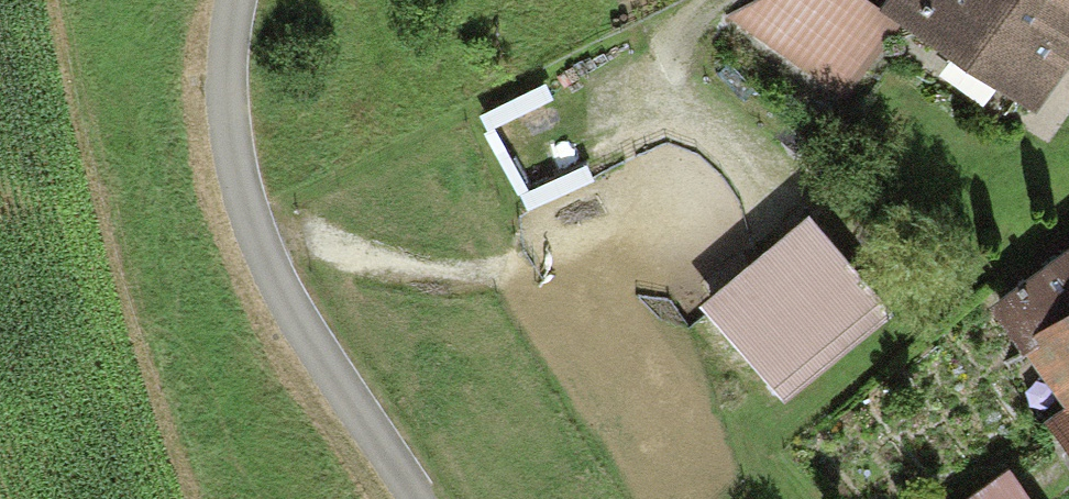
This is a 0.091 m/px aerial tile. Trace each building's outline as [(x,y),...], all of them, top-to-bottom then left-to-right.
[(729,14),(845,100),(905,9),(892,0),(752,0),(729,14)] [(905,9),(1038,99),(1068,53),(1068,0),(892,0),(905,9)] [(809,199),(701,286),(786,390),(894,303),(809,199)] [(1068,287),(1068,235),(993,292),(1017,326),(1068,287)] [(1017,326),(1066,391),(1044,408),(1068,442),(1068,287),(1017,326)] [(963,498),(1031,498),(1008,467),(963,498)]
